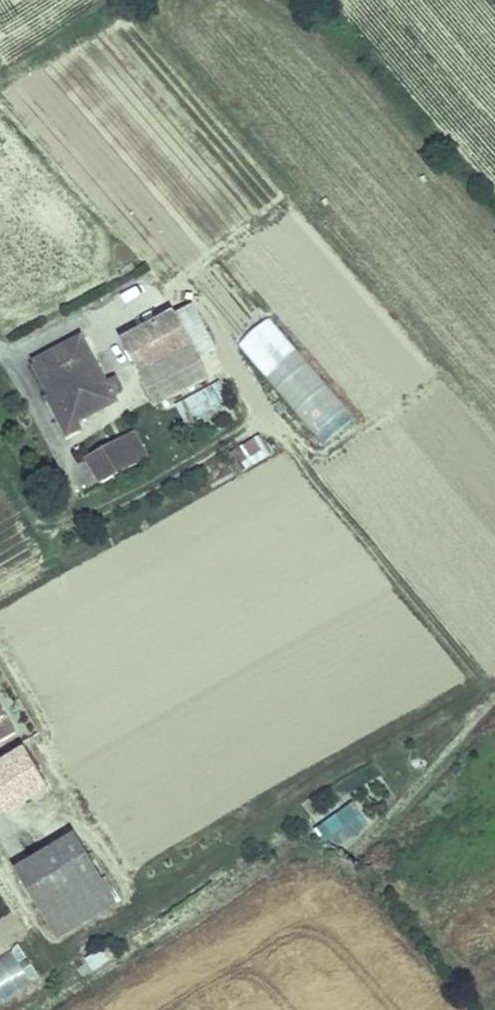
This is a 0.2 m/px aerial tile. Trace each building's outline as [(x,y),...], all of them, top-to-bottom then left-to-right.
[(187,301),(167,312),(194,359),(213,348),(187,301)] [(167,312),(121,338),(156,401),(203,375),(194,359),(167,312)] [(324,445),(357,417),(267,316),(235,345),(324,445)] [(66,417),(82,409),(106,395),(103,390),(114,383),(109,376),(99,381),(72,333),(32,356),(46,382),(66,417)] [(215,380),(170,403),(181,425),(226,402),(215,380)] [(56,434),(86,417),(82,409),(66,417),(46,382),(32,390),(56,434)] [(110,432),(82,448),(98,477),(126,461),(110,432)] [(261,434),(235,444),(243,466),(269,456),(261,434)] [(0,763),(0,813),(40,788),(18,752),(0,763)] [(357,804),(321,828),(330,842),(366,818),(357,804)] [(35,914),(98,877),(72,833),(8,871),(35,914)] [(51,940),(114,902),(98,877),(35,914),(51,940)] [(42,983),(22,947),(0,959),(0,1006),(42,983)]
